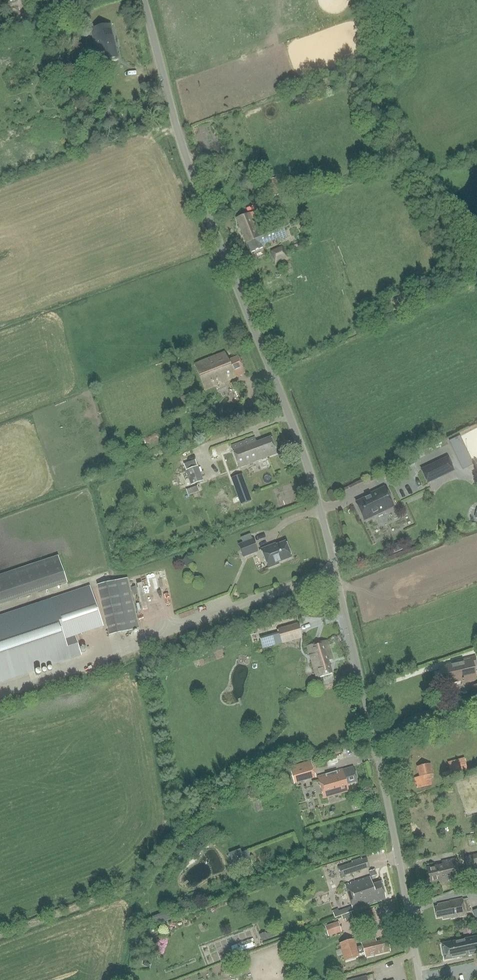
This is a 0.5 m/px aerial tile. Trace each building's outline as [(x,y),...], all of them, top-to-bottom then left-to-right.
[(112,25),(92,29),(100,63),(121,58),(112,25)] [(271,187),(264,189),(267,200),(274,198),(271,187)] [(280,220),(260,228),(253,212),(249,214),(238,219),(249,247),(260,242),(262,245),(286,235),(280,220)] [(282,247),(271,252),(276,262),(287,257),(282,247)] [(195,365),(205,390),(245,373),(238,357),(228,361),(225,353),(195,365)] [(197,404),(192,393),(175,400),(179,411),(197,404)] [(460,436),(450,441),(464,469),(473,464),(460,436)] [(254,438),(239,444),(231,446),(239,468),(277,454),(271,438),(256,443),(254,438)] [(448,457),(421,470),(428,484),(454,471),(448,457)] [(186,471),(175,475),(180,490),(203,482),(198,466),(197,467),(195,460),(184,465),(186,471)] [(234,486),(241,505),(252,501),(245,482),(234,486)] [(288,485),(276,488),(280,505),(292,502),(288,485)] [(201,492),(198,486),(186,490),(188,496),(201,492)] [(365,520),(394,506),(385,487),(369,495),(370,497),(357,503),(365,520)] [(253,540),(239,546),(243,558),(258,552),(253,540)] [(393,553),(405,548),(401,540),(390,545),(393,553)] [(278,563),(292,558),(285,542),(272,547),(272,546),(261,550),(268,569),(279,565),(278,563)] [(187,555),(181,564),(189,568),(194,559),(187,555)] [(0,575),(0,606),(67,584),(58,556),(0,575)] [(97,585),(109,636),(139,629),(127,578),(97,585)] [(18,675),(24,673),(71,658),(79,655),(73,636),(102,626),(97,612),(91,593),(90,588),(52,601),(24,610),(0,618),(0,681),(18,675)] [(301,636),(298,625),(278,631),(282,642),(301,636)] [(333,660),(327,641),(308,647),(318,679),(333,674),(329,662),(333,660)] [(241,643),(238,652),(250,656),(253,647),(241,643)] [(473,666),(476,665),(476,663),(475,657),(457,661),(457,662),(447,665),(447,667),(440,669),(444,685),(462,681),(463,685),(476,681),(473,666)] [(443,778),(467,772),(463,758),(448,762),(450,772),(442,774),(443,778)] [(292,768),(297,785),(316,779),(312,762),(292,768)] [(432,777),(434,776),(431,764),(418,767),(420,777),(414,778),(417,788),(432,784),(431,779),(432,779),(432,777)] [(358,782),(354,767),(344,770),(343,769),(318,776),(324,798),(349,791),(348,785),(358,782)] [(235,856),(237,863),(250,859),(247,852),(235,856)] [(465,857),(469,874),(476,873),(476,854),(465,857)] [(353,863),(349,864),(352,873),(370,867),(367,858),(362,859),(362,858),(352,861),(353,863)] [(446,883),(459,880),(455,859),(442,862),(443,865),(427,868),(430,882),(439,881),(440,883),(446,882),(446,883)] [(354,909),(386,899),(381,882),(373,884),(370,877),(346,884),(354,909)] [(466,915),(465,912),(471,911),(468,900),(463,901),(462,899),(451,902),(438,905),(439,907),(435,908),(437,917),(443,916),(444,918),(452,917),(452,918),(466,915)] [(337,921),(353,915),(350,907),(339,911),(339,909),(333,910),(337,921)] [(371,909),(364,912),(369,922),(376,919),(371,909)] [(152,915),(155,924),(172,919),(169,910),(152,915)] [(325,926),(328,936),(342,932),(339,922),(325,926)] [(359,955),(365,953),(366,956),(391,950),(388,939),(377,942),(376,938),(362,942),(363,946),(357,948),(355,940),(340,944),(345,961),(360,957),(359,955)] [(474,938),(450,943),(450,944),(442,945),(445,959),(476,953),(476,947),(474,938)] [(232,966),(228,965),(226,974),(233,976),(235,969),(232,968),(232,966)]
